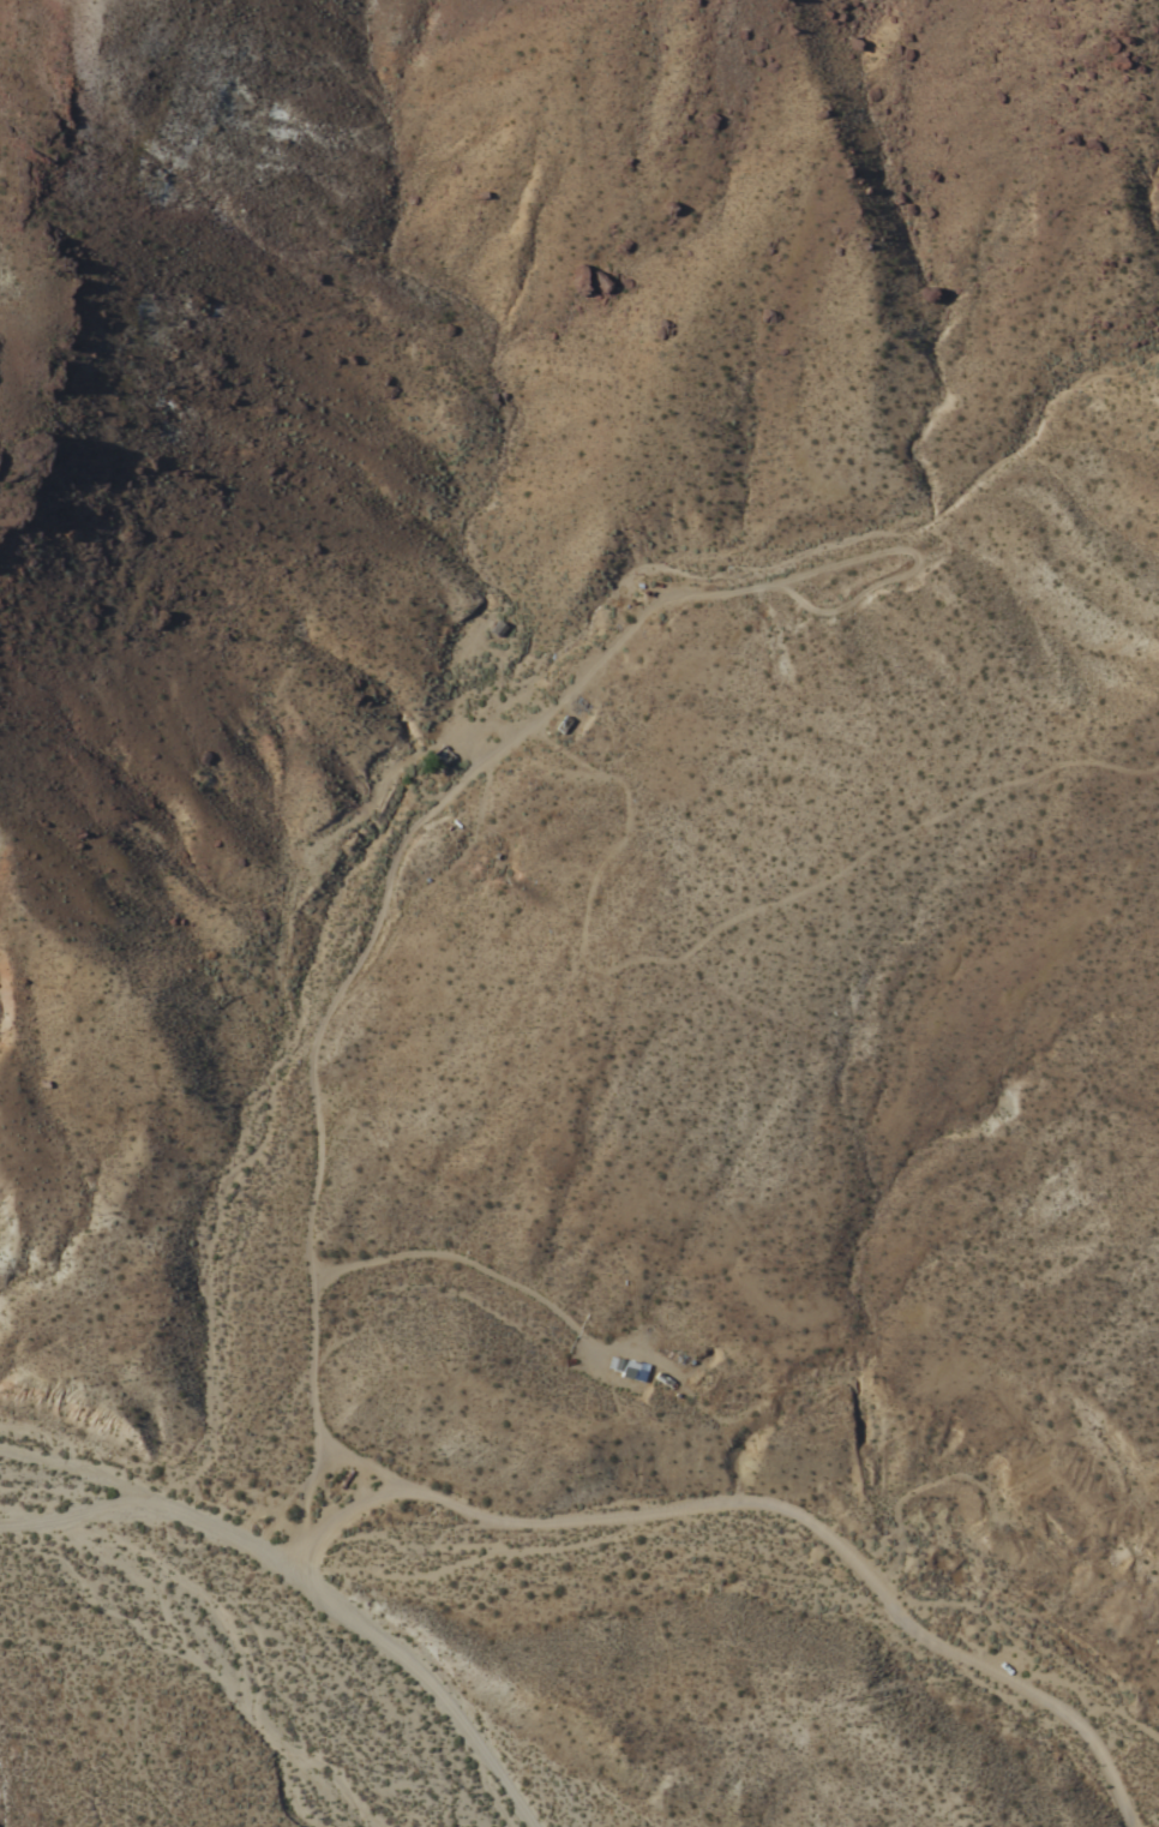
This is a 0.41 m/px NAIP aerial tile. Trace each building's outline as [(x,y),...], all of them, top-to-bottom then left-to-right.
[(607,1370),(643,1385),(650,1370),(613,1355),(607,1370)]
